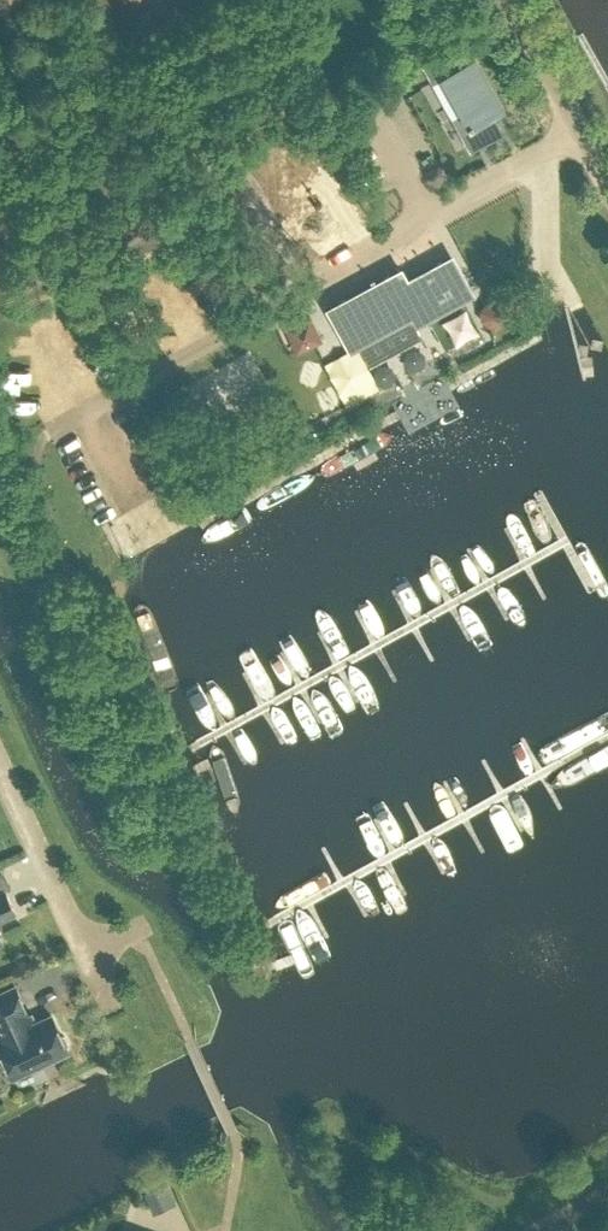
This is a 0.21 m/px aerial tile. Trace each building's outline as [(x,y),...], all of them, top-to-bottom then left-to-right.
[(471,149),(502,132),(492,113),(502,107),(474,56),(463,62),(455,48),(424,66),(432,80),(441,76),(462,113),(453,118),(471,149)] [(401,266),(324,307),(349,353),(410,320),(414,328),(475,295),(452,253),(407,278),(401,266)] [(485,300),(478,310),(479,321),(488,327),(499,326),(506,317),(505,306),(496,299),(485,300)] [(309,316),(286,327),(297,351),(321,339),(309,316)] [(15,912),(5,889),(11,886),(3,870),(0,871),(0,919),(15,912)] [(13,1077),(68,1051),(66,1046),(67,1042),(64,1035),(60,1033),(50,1013),(32,1022),(14,984),(0,991),(0,1049),(13,1077)]
